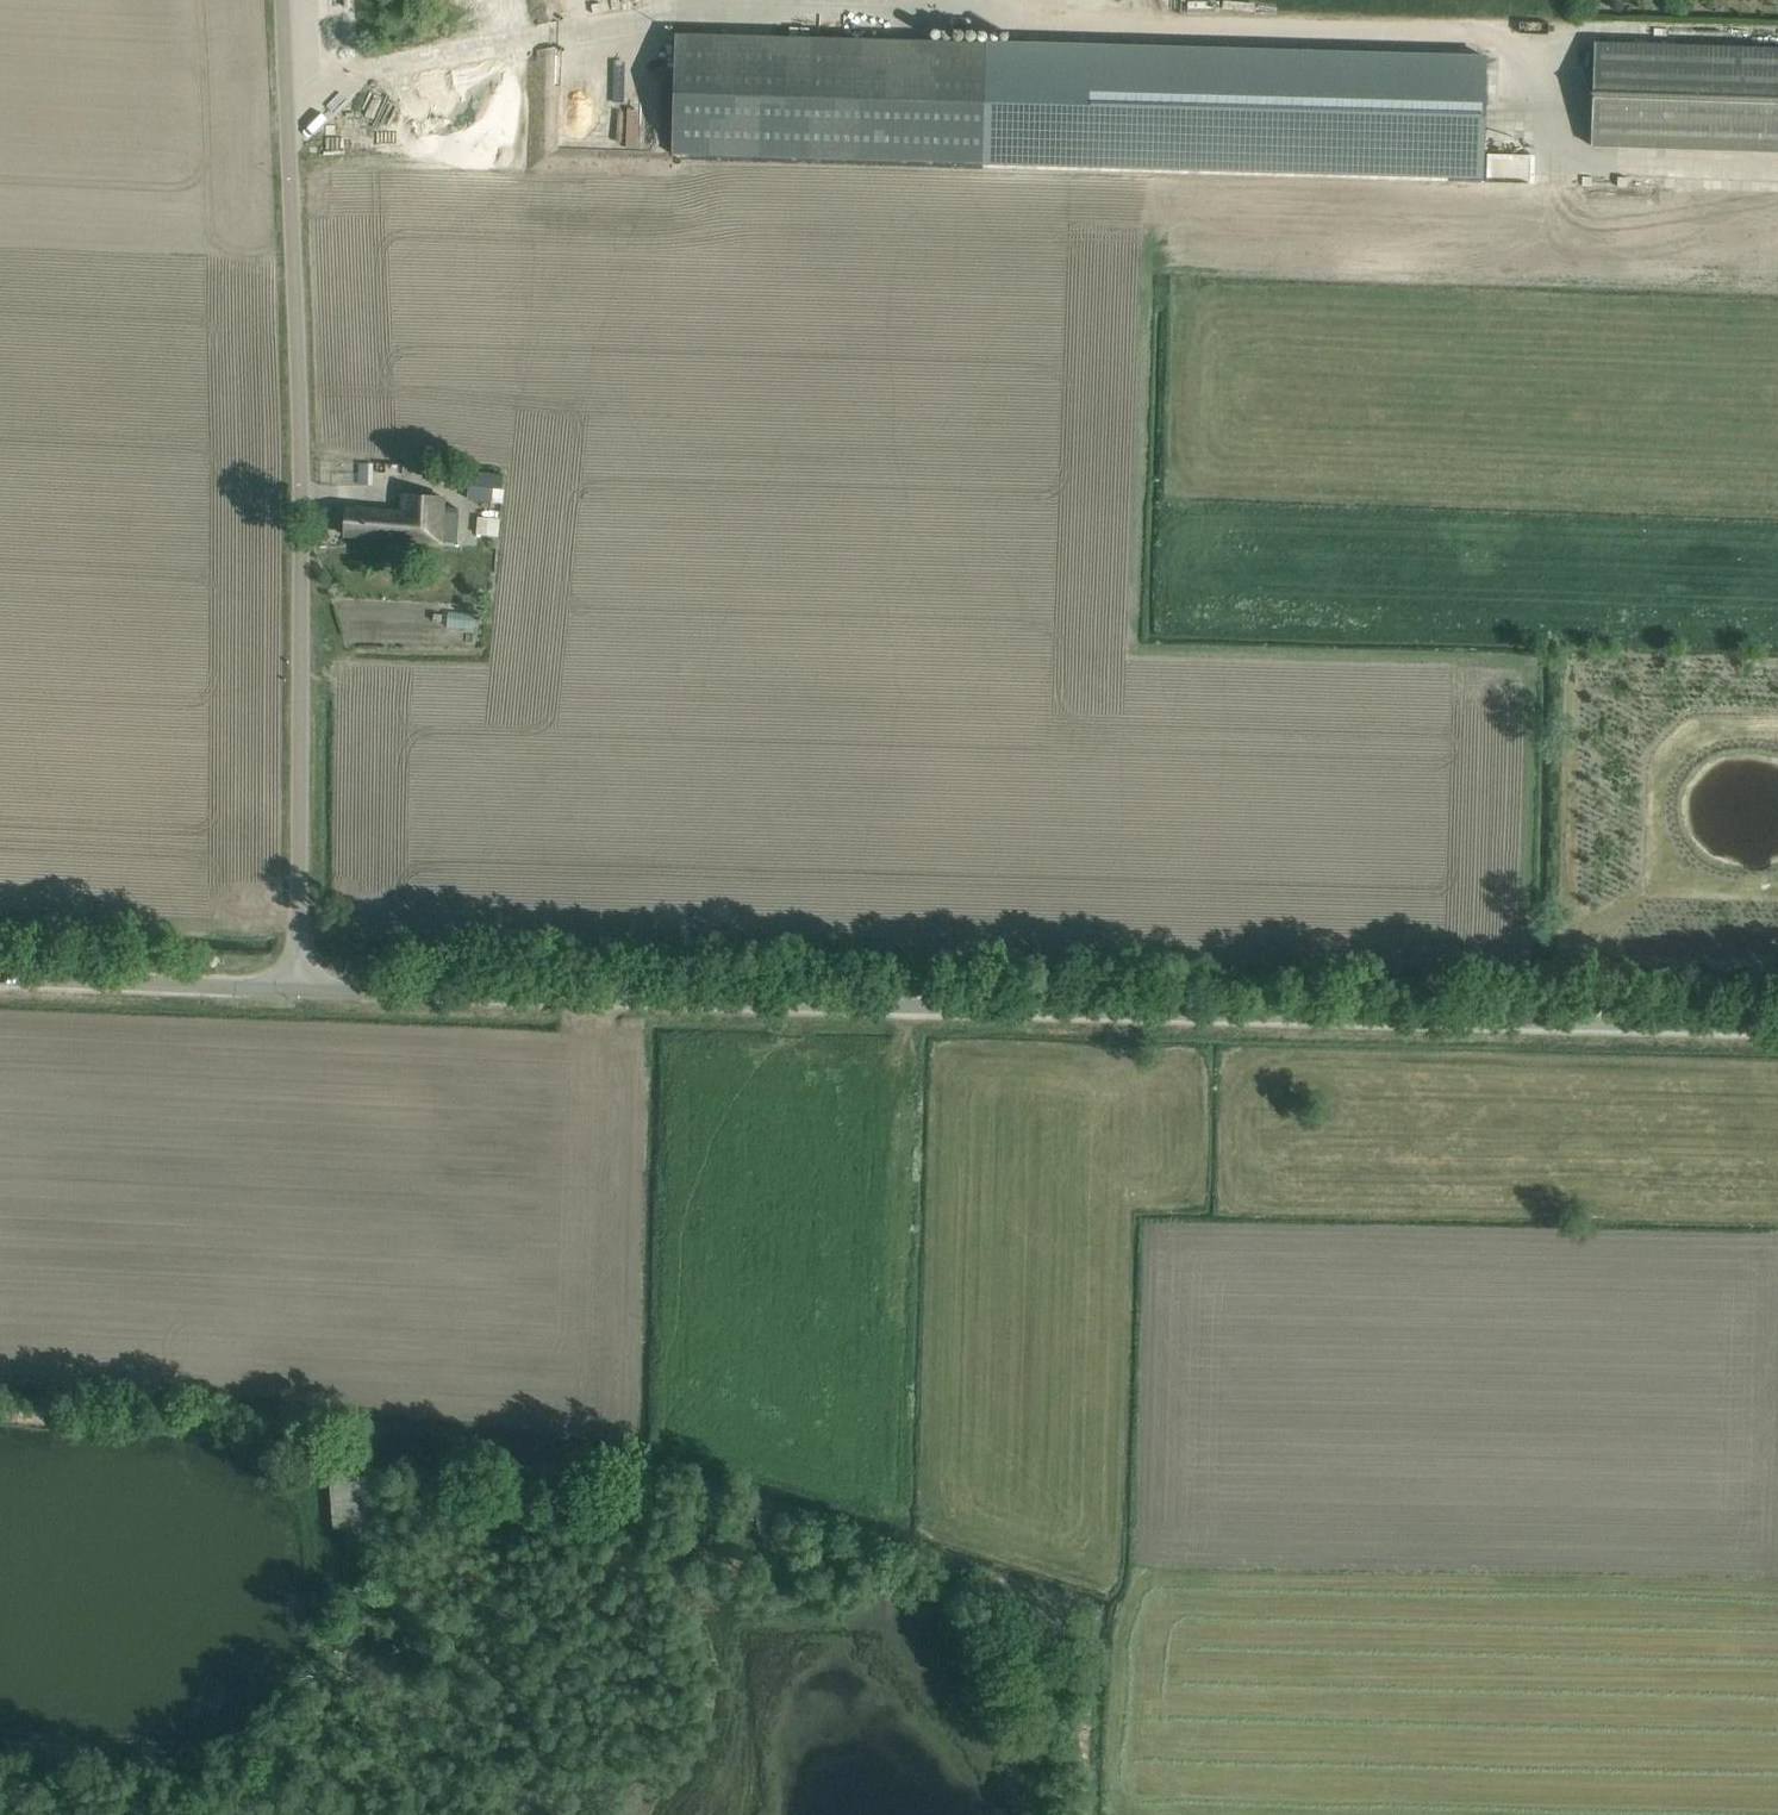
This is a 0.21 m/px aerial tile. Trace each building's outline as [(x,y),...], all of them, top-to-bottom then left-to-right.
[(676,36),(672,154),(984,163),(1484,176),(1487,56),(988,44),(676,36)] [(1588,140),(1777,146),(1777,54),(1591,48),(1588,140)] [(504,473),(471,470),(470,485),(466,485),(465,499),(502,501),(504,473)] [(445,496),(428,496),(404,494),(403,513),(347,508),(345,535),(369,537),(442,541),(445,496)] [(501,519),(478,518),(477,536),(501,537),(501,519)] [(359,1526),(355,1478),(331,1481),(335,1528),(359,1526)]
